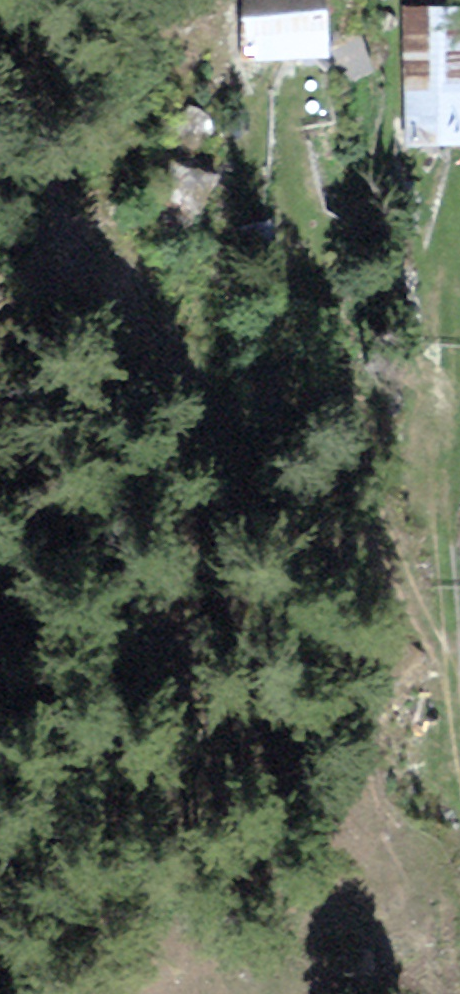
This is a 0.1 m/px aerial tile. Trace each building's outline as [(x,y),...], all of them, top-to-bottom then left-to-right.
[(246,61),(339,64),(341,0),(247,0),(246,61)] [(402,11),(403,146),(459,145),(459,10),(402,11)]
